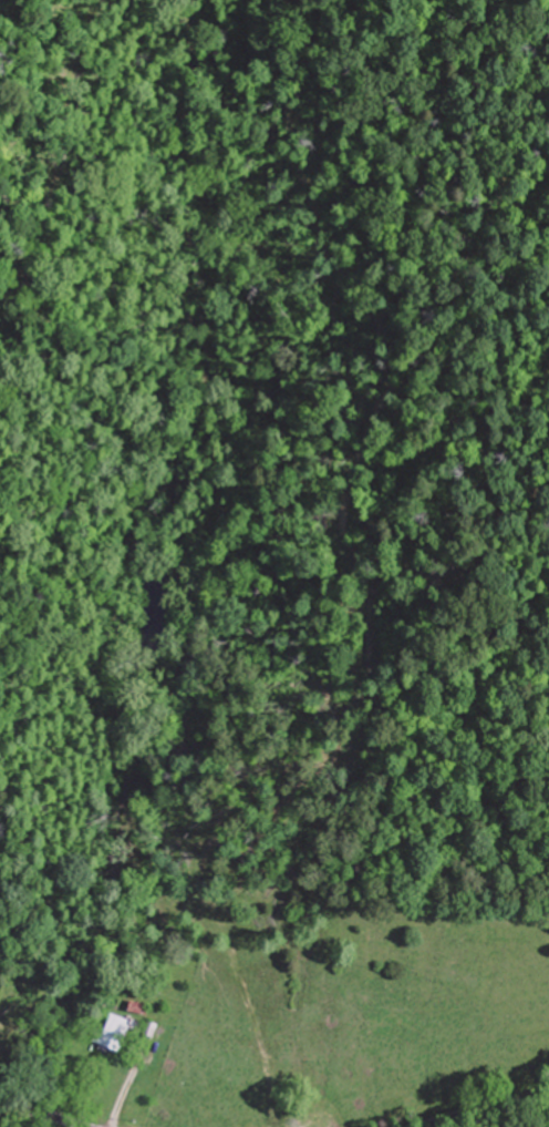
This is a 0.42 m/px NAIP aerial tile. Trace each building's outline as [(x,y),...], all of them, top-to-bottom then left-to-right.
[(97,1043),(116,1052),(123,1036),(136,1042),(144,1025),(111,1010),(97,1043)] [(144,1038),(160,1044),(166,1028),(150,1022),(144,1038)]
